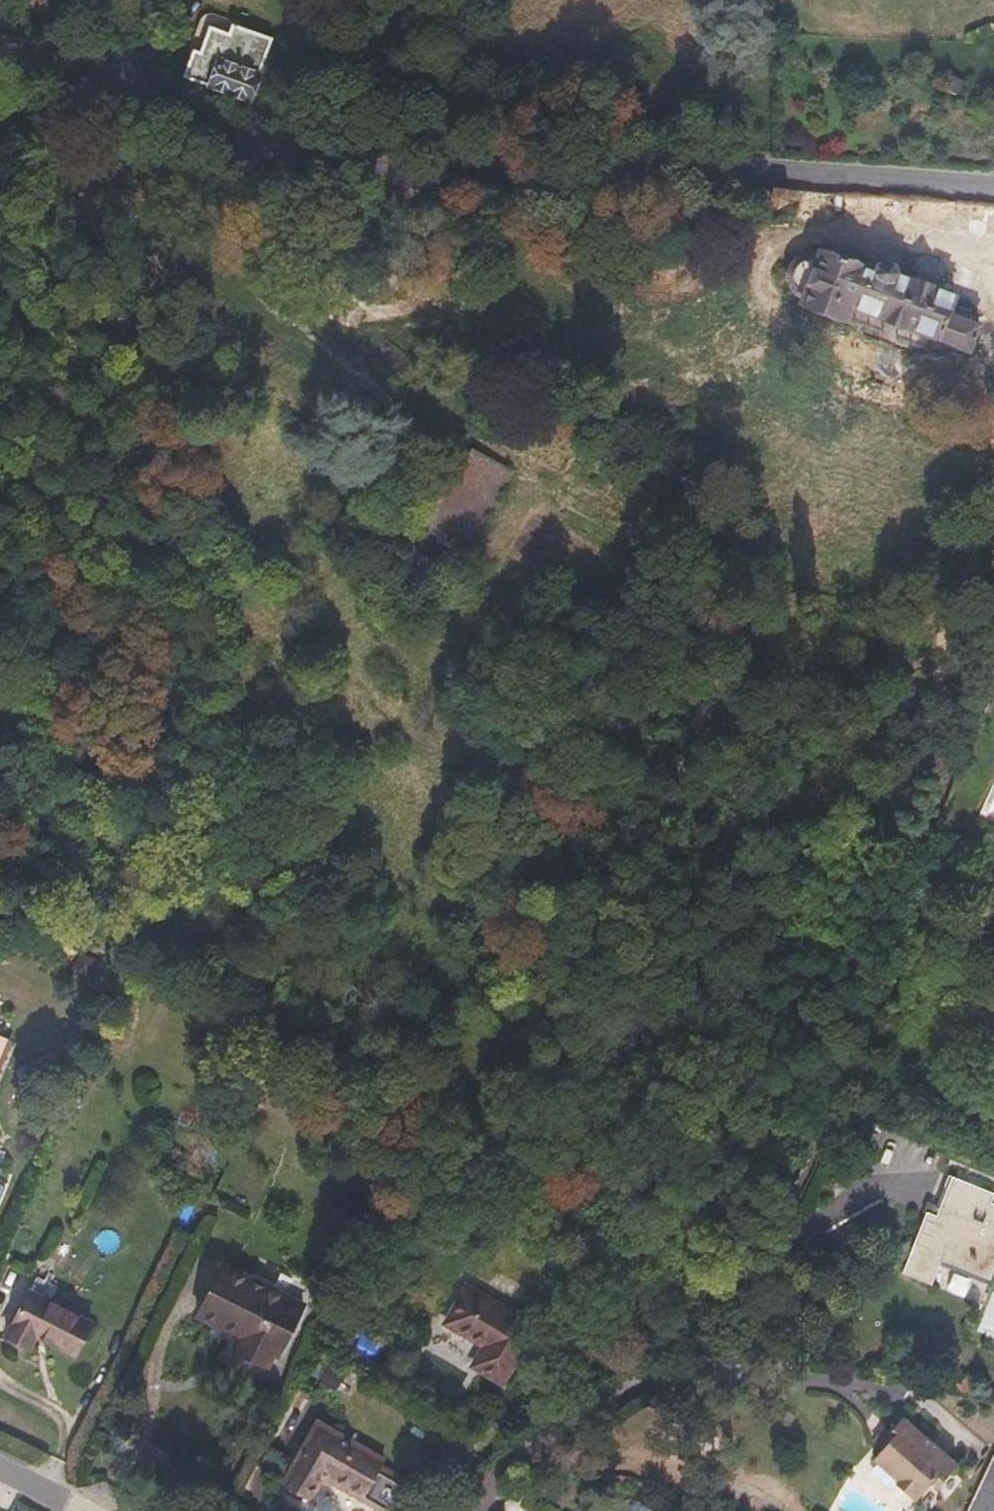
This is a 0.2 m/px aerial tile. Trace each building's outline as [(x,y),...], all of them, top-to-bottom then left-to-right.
[(232,35),(207,26),(187,75),(249,99),(272,42),(235,27),(232,35)] [(864,267),(820,251),(802,305),(842,319),(847,308),(969,351),(978,325),(947,314),(953,296),(916,283),(917,281),(897,274),(895,266),(885,262),(877,266),(874,273),(864,270),(864,267)] [(474,539),(513,470),(468,445),(424,523),(441,533),(446,524),(474,539)] [(0,1040),(0,1063),(9,1044),(0,1040)] [(922,1211),(899,1271),(926,1282),(936,1256),(985,1276),(993,1253),(993,1204),(986,1201),(989,1192),(947,1175),(931,1214),(922,1211)] [(303,1305),(223,1267),(198,1319),(240,1340),(234,1352),(267,1368),(273,1355),(277,1357),(303,1305)] [(466,1286),(445,1322),(484,1345),(472,1365),(501,1381),(533,1324),(466,1286)] [(92,1325),(30,1294),(7,1338),(30,1350),(37,1337),(76,1356),(92,1325)] [(890,1435),(879,1448),(871,1457),(895,1478),(892,1482),(911,1499),(928,1480),(933,1485),(953,1463),(900,1416),(886,1431),(890,1435)] [(318,1422),(283,1485),(311,1501),(321,1483),(334,1482),(387,1510),(396,1510),(409,1487),(378,1470),(384,1458),(318,1422)] [(886,1431),(881,1427),(870,1439),(879,1448),(890,1435),(886,1431)]
